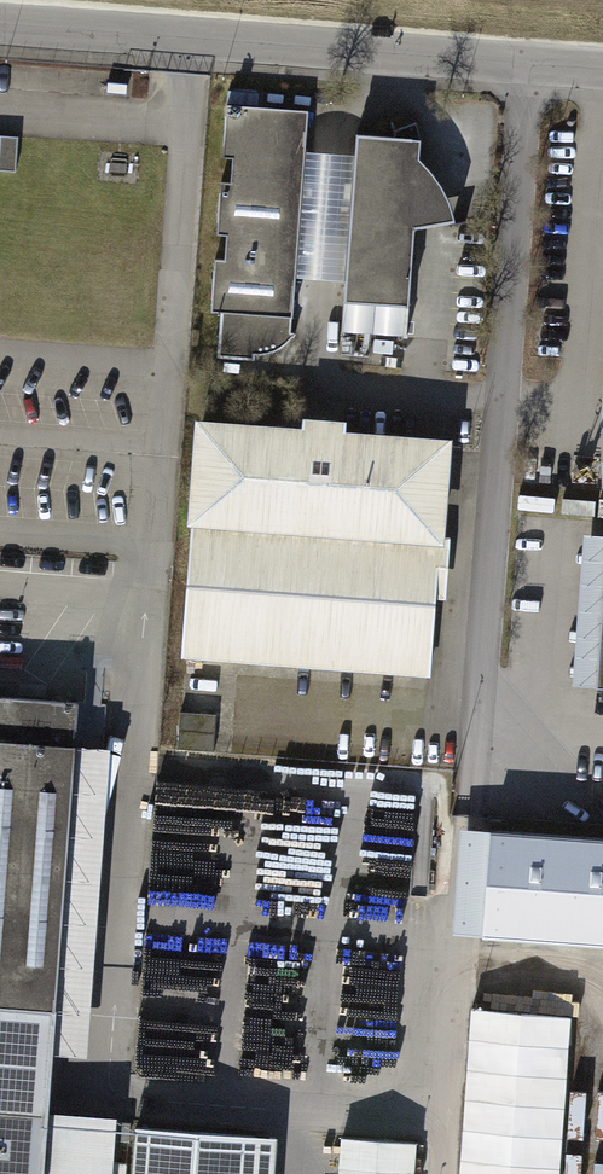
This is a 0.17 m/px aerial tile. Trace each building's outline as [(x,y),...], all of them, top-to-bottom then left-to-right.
[(305,116),(221,109),(203,311),(287,319),(305,116)] [(21,137),(0,136),(0,172),(19,173),(21,137)] [(406,141),(346,136),(330,299),(395,304),(401,230),(439,221),(432,194),(417,174),(405,158),(406,141)] [(443,436),(185,418),(168,656),(426,674),(443,436)] [(591,533),(578,692),(602,694),(602,534),(591,533)] [(184,714),(183,752),(218,753),(219,715),(184,714)] [(63,748),(0,742),(0,1173),(29,1173),(63,748)] [(602,960),(602,840),(462,833),(457,953),(602,960)] [(461,1009),(449,1173),(547,1173),(559,1016),(461,1009)] [(141,1128),(137,1173),(266,1173),(269,1139),(141,1128)] [(334,1138),(332,1173),(405,1173),(407,1142),(334,1138)]
